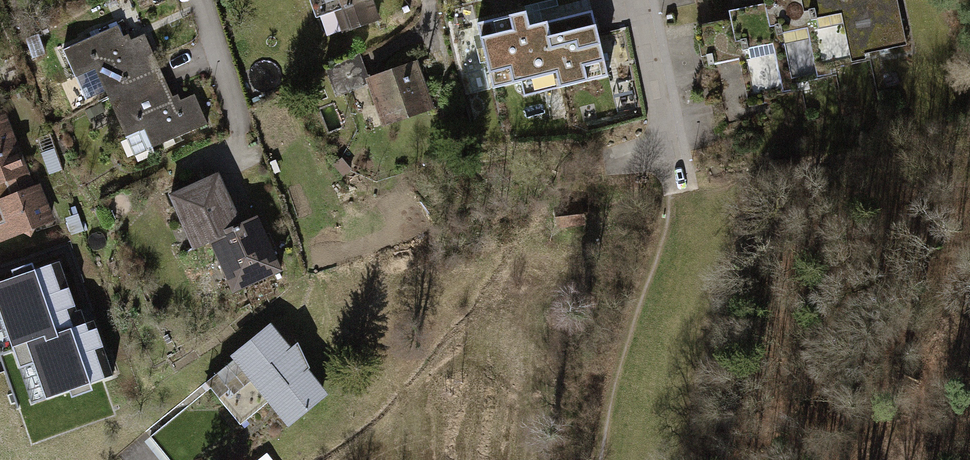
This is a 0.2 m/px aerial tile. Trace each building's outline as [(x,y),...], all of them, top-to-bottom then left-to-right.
[(336,11),(343,32),(377,20),(370,0),(309,0),(315,18),(336,11)] [(608,76),(589,0),(572,0),(476,24),(492,88),(520,82),(524,96),(608,76)] [(783,1),(800,82),(836,75),(834,67),(820,0),(786,0),(783,1)] [(834,67),(870,61),(869,53),(858,0),(820,0),(834,67)] [(869,53),(905,45),(896,0),(858,0),(869,53)] [(771,10),(736,18),(737,26),(742,49),(753,100),(801,90),(800,82),(783,1),(770,3),(771,10)] [(64,50),(73,73),(93,63),(108,99),(162,74),(144,34),(125,43),(117,26),(64,50)] [(742,49),(737,26),(701,33),(708,65),(714,64),(714,56),(742,49)] [(356,56),(327,70),(335,97),(351,90),(349,85),(364,79),(356,56)] [(414,64),(368,80),(384,124),(429,108),(414,64)] [(162,74),(108,99),(134,156),(207,124),(194,95),(175,103),(162,74)] [(0,120),(0,178),(22,169),(3,118),(0,120)] [(22,169),(0,178),(0,205),(5,219),(0,221),(0,235),(20,229),(30,234),(35,224),(50,219),(37,187),(33,189),(24,168),(22,169)] [(240,224),(217,174),(170,195),(184,226),(193,222),(202,243),(210,239),(241,225),(240,224)] [(581,222),(579,207),(558,210),(558,211),(552,212),(553,224),(560,223),(560,224),(581,222)] [(241,225),(210,239),(223,269),(231,265),(241,287),(281,270),(256,216),(240,224),(241,225)] [(0,282),(0,313),(19,367),(33,363),(45,398),(112,374),(94,320),(85,323),(81,308),(76,310),(59,261),(0,282)] [(270,330),(206,382),(240,425),(268,401),(259,391),(263,388),(289,420),(301,410),(304,414),(313,406),(311,403),(322,393),(304,372),(310,367),(298,342),(287,350),(270,330)]
